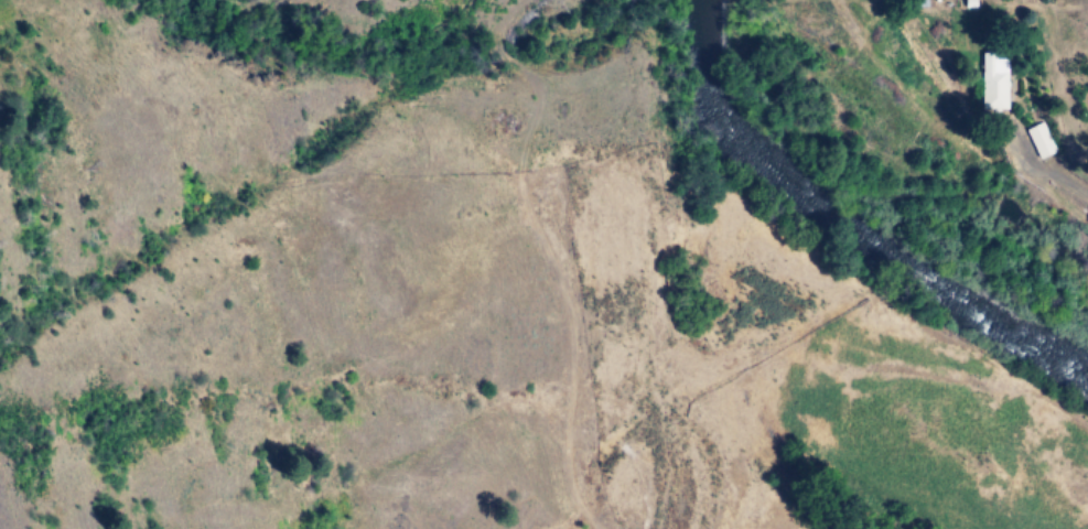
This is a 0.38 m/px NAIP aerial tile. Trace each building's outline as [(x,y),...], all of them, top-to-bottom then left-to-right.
[(981,54),(1008,54),(1008,109),(981,108),(981,54)] [(1025,130),(1041,121),(1057,151),(1042,160),(1025,130)]
